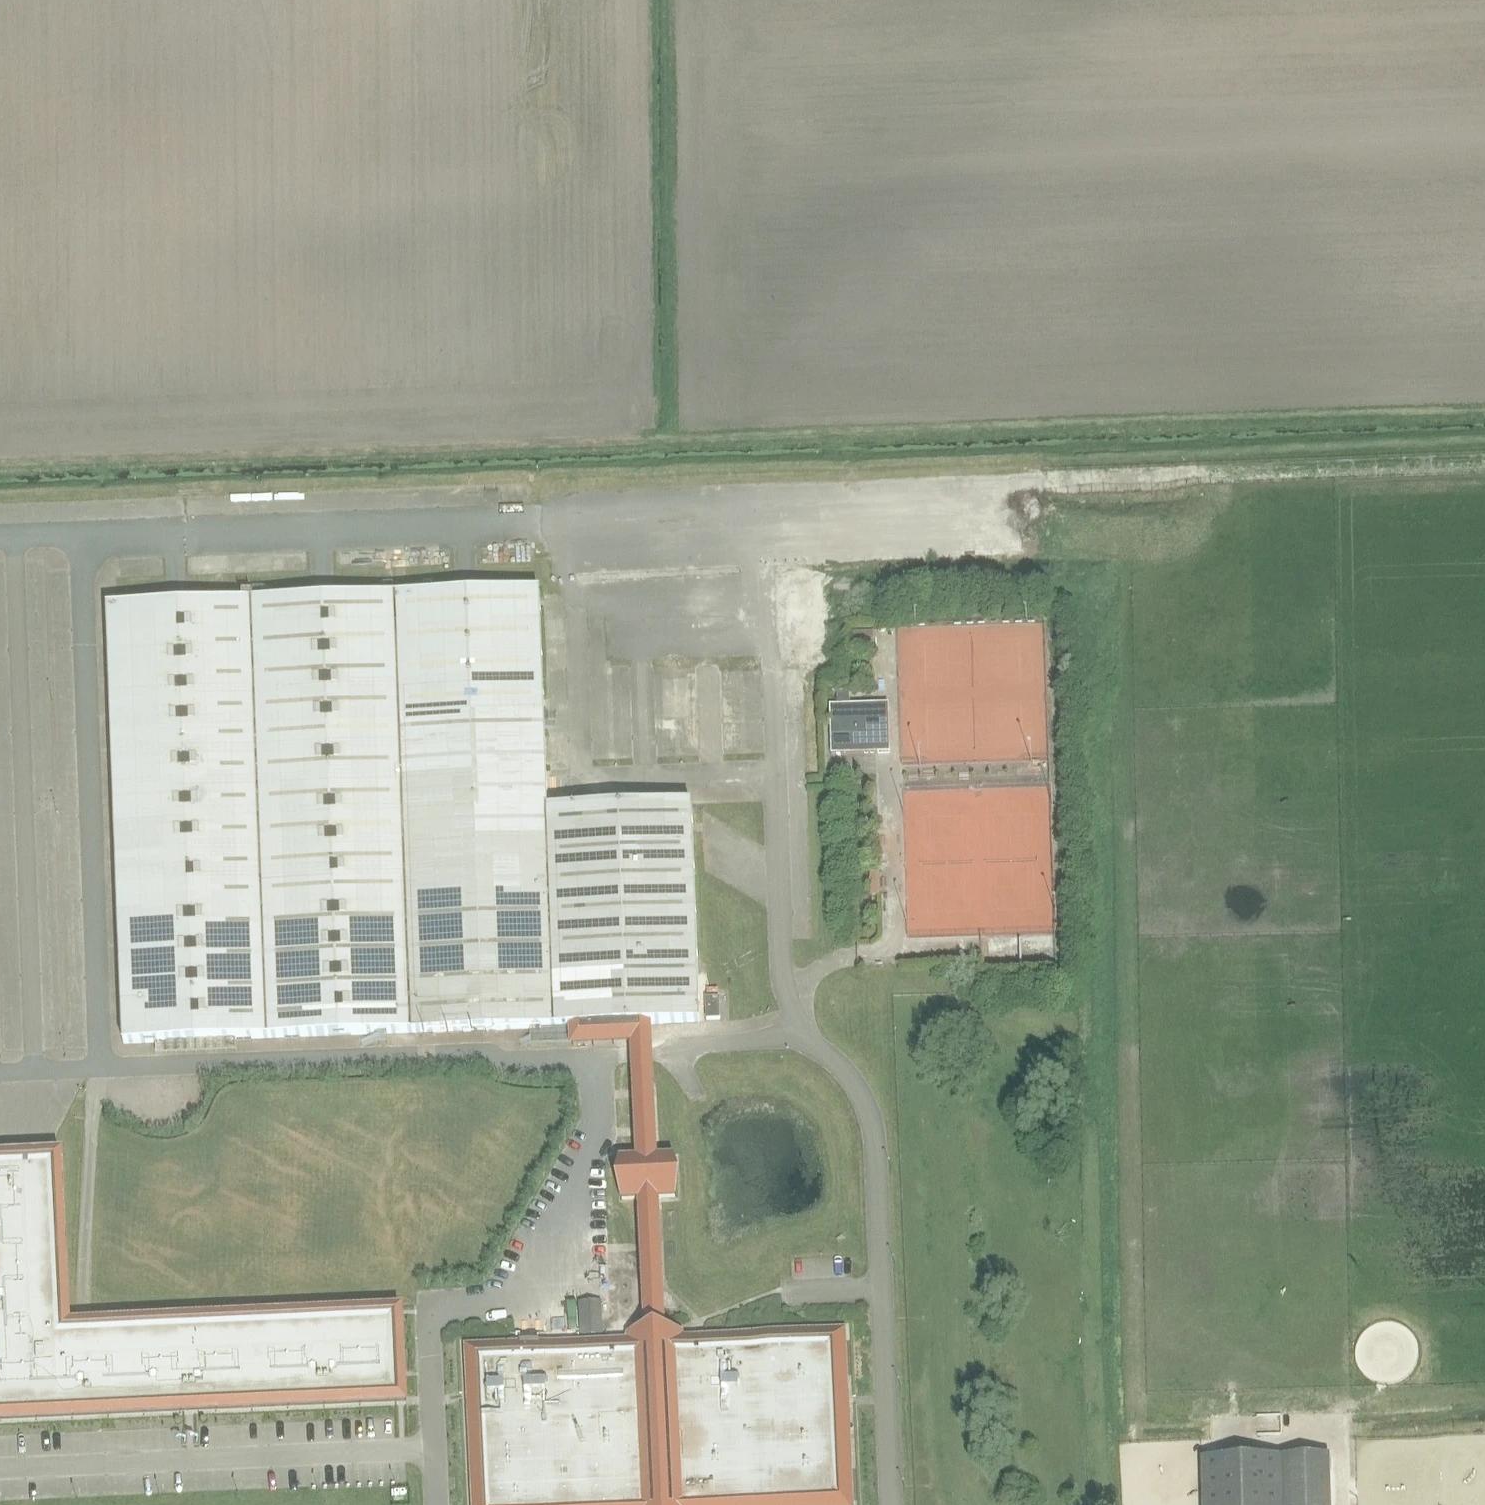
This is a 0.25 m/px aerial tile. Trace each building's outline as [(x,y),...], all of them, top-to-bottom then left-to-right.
[(107,609),(120,964),(124,1046),(279,1039),(566,1026),(567,1044),(628,1041),(633,1158),(614,1159),(616,1198),(635,1197),(642,1336),(629,1337),(630,1340),(476,1348),(483,1504),(805,1504),(838,1503),(832,1344),(673,1350),(672,1335),(660,1336),(654,1199),(674,1199),(672,1159),(653,1160),(648,1025),(698,1023),(696,964),(690,805),(546,811),(538,593),(279,602),(107,609)] [(837,706),(850,705),(850,694),(840,694),(836,694),(837,706)] [(878,754),(876,705),(850,705),(837,706),(830,706),(831,755),(878,754)] [(869,892),(877,892),(877,866),(869,866),(869,892)] [(707,1019),(720,1019),(719,998),(706,999),(707,1019)] [(0,1162),(0,1417),(180,1408),(279,1403),(396,1398),(392,1316),(279,1321),(176,1326),(59,1332),(51,1160),(0,1162)] [(579,1302),(580,1336),(603,1335),(602,1301),(579,1302)] [(549,1339),(548,1316),(547,1307),(531,1308),(531,1314),(515,1314),(515,1317),(516,1331),(528,1330),(529,1340),(549,1339)] [(1329,1455),(1201,1459),(1202,1504),(1331,1504),(1329,1455)]
